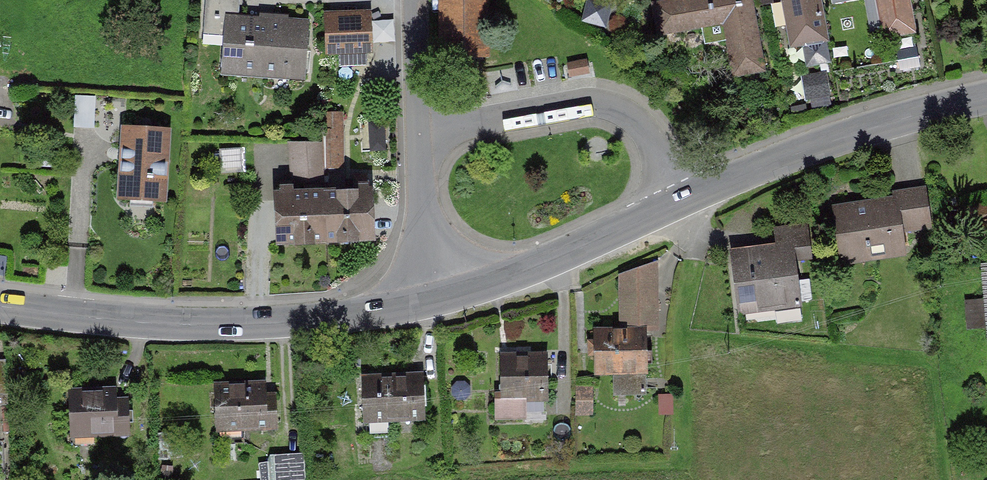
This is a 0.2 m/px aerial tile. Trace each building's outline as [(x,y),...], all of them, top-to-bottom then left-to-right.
[(435,61),(491,61),(491,0),(435,0),(435,61)] [(650,5),(656,37),(721,25),(732,83),(766,77),(751,0),(675,0),(650,5)] [(819,0),(782,0),(790,46),(802,44),(806,69),(831,65),(819,0)] [(883,37),(913,32),(907,0),(876,0),(883,37)] [(587,1),(585,20),(609,22),(611,4),(587,1)] [(374,7),(327,7),(327,50),(374,50),(374,7)] [(306,20),(224,16),(221,76),(304,79),(306,20)] [(86,110),(84,121),(93,122),(98,95),(80,92),(77,108),(86,110)] [(324,138),(290,139),(292,176),(326,175),(325,166),(346,165),(344,113),(323,114),(324,138)] [(169,201),(169,129),(120,129),(120,201),(169,201)] [(327,242),(372,240),(369,184),(323,186),(327,242)] [(281,245),(327,242),(323,186),(278,189),(281,245)] [(900,210),(832,218),(837,262),(905,254),(900,210)] [(797,244),(728,251),(734,314),(804,307),(797,244)] [(621,302),(655,302),(655,264),(621,276),(621,302)] [(970,322),(984,321),(983,298),(969,299),(970,322)] [(594,329),(595,374),(648,373),(647,319),(656,319),(655,302),(621,302),(622,328),(594,329)] [(549,350),(498,353),(501,400),(551,397),(549,350)] [(423,369),(361,371),(362,420),(424,419),(423,369)] [(274,381),(214,385),(217,438),(277,435),(274,381)] [(128,391),(64,394),(66,440),(130,437),(128,391)] [(263,455),(264,475),(305,473),(303,453),(263,455)]
